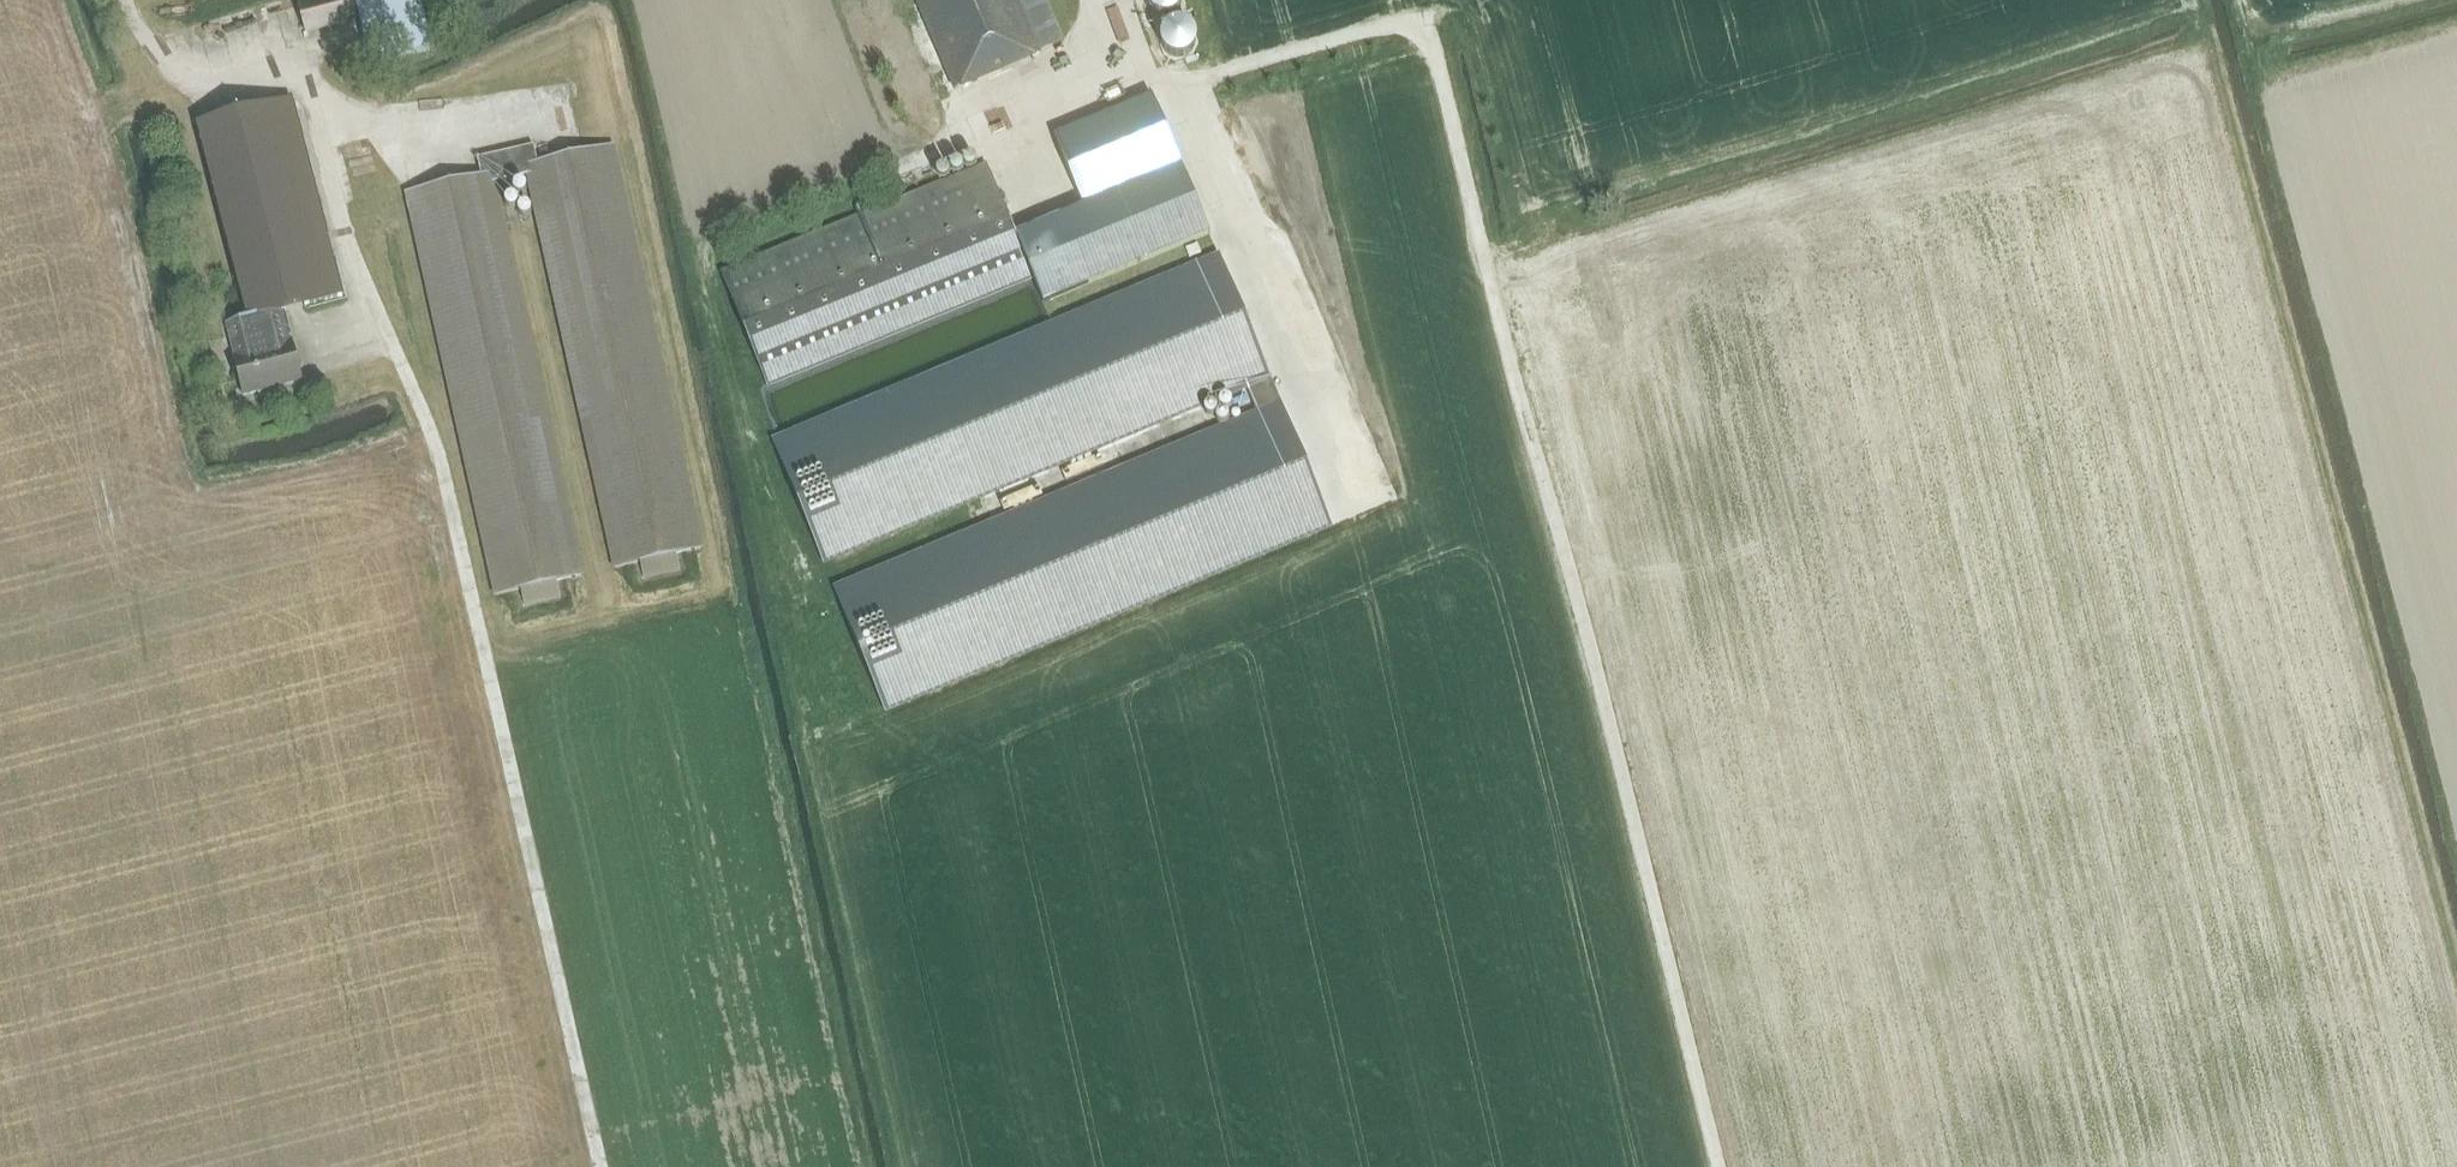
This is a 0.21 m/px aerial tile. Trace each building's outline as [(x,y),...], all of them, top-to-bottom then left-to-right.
[(356,18),(352,0),(318,0),(299,5),(305,27),(306,31),(356,18)] [(432,48),(419,0),(356,0),(373,65),(432,48)] [(1039,52),(1017,0),(917,0),(946,67),(929,74),(939,97),(1039,54),(1039,52)] [(769,386),(1032,278),(1042,303),(1088,284),(1210,233),(1181,164),(1152,95),(1054,136),(1084,206),(1015,236),(985,164),(722,272),(769,386)] [(198,123),(248,320),(226,325),(244,394),(302,380),(292,342),(285,344),(282,330),(286,329),(282,311),(343,295),(292,98),(198,123)] [(614,147),(614,146),(538,163),(535,145),(478,158),(482,176),(407,193),(407,194),(408,194),(499,594),(585,575),(496,181),(529,174),(618,567),(705,547),(614,147)] [(361,169),(364,195),(398,190),(397,178),(405,177),(406,184),(430,182),(426,148),(378,154),(379,167),(361,169)] [(823,562),(1245,387),(1256,413),(834,589),(885,710),(1331,525),(1219,256),(773,440),(823,562)]
